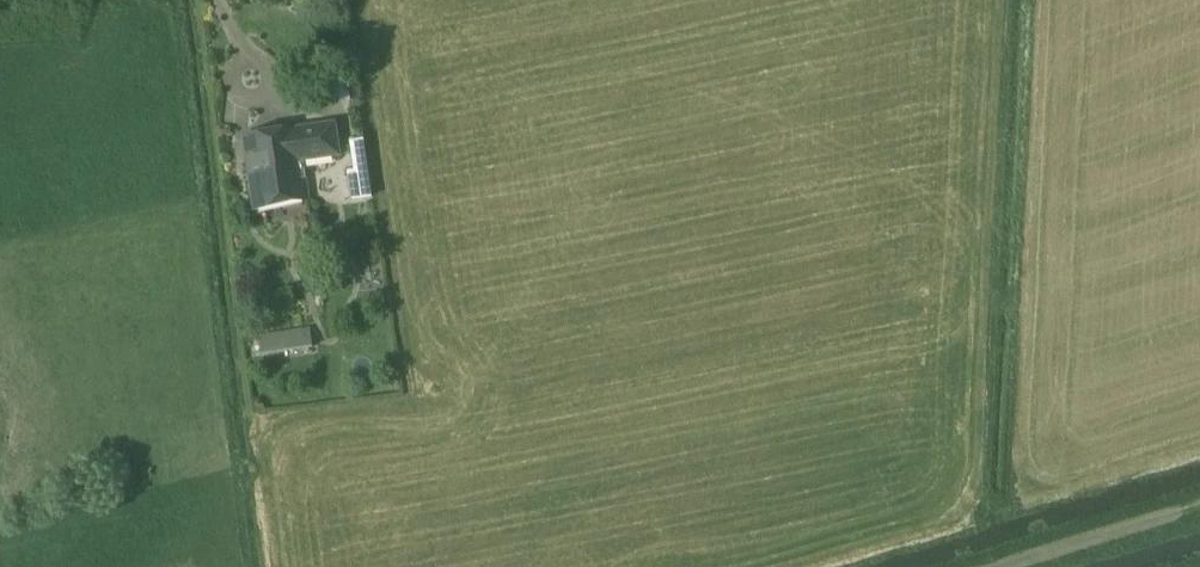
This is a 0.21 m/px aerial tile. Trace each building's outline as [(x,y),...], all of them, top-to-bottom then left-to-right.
[(336,147),(333,125),(246,138),(256,208),(308,201),(301,152),(336,147)] [(371,167),(366,137),(352,140),(356,169),(371,167)] [(371,197),(372,183),(355,182),(354,196),(371,197)] [(262,355),(312,348),(309,328),(259,335),(262,355)]
